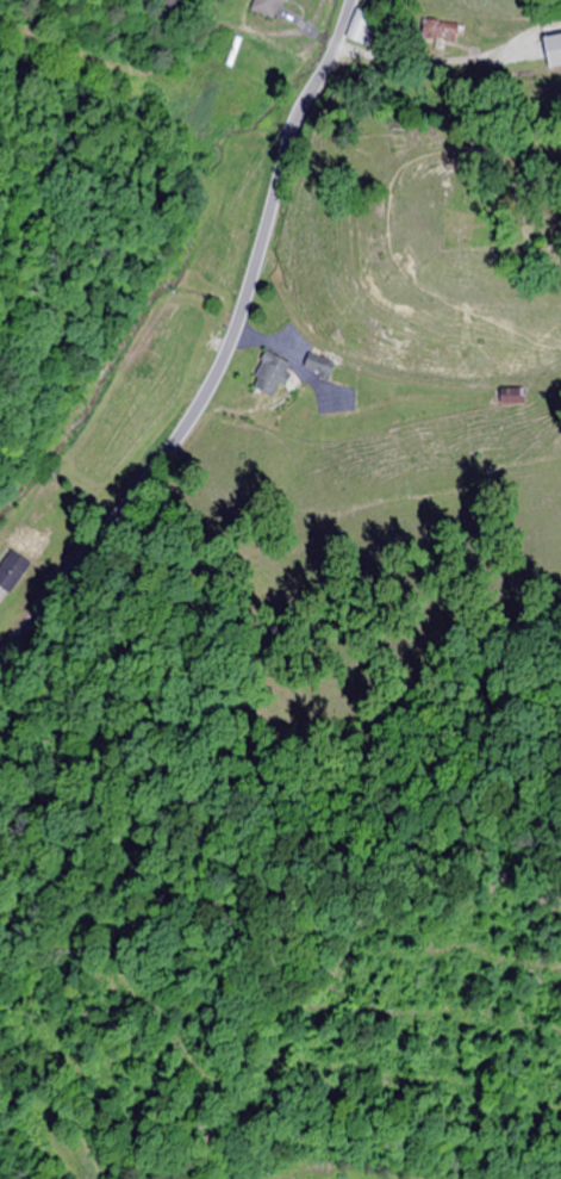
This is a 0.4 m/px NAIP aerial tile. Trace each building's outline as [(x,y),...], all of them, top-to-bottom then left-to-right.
[(282,0),(252,0),(248,13),(274,22),(282,0)] [(344,36),(359,45),(374,19),(359,10),(344,36)] [(544,71),(560,69),(560,34),(539,37),(544,71)] [(291,365),(265,352),(248,387),(273,400),(291,365)] [(304,370),(330,377),(334,364),(308,356),(304,370)] [(499,391),(499,405),(524,405),(524,391),(499,391)]
